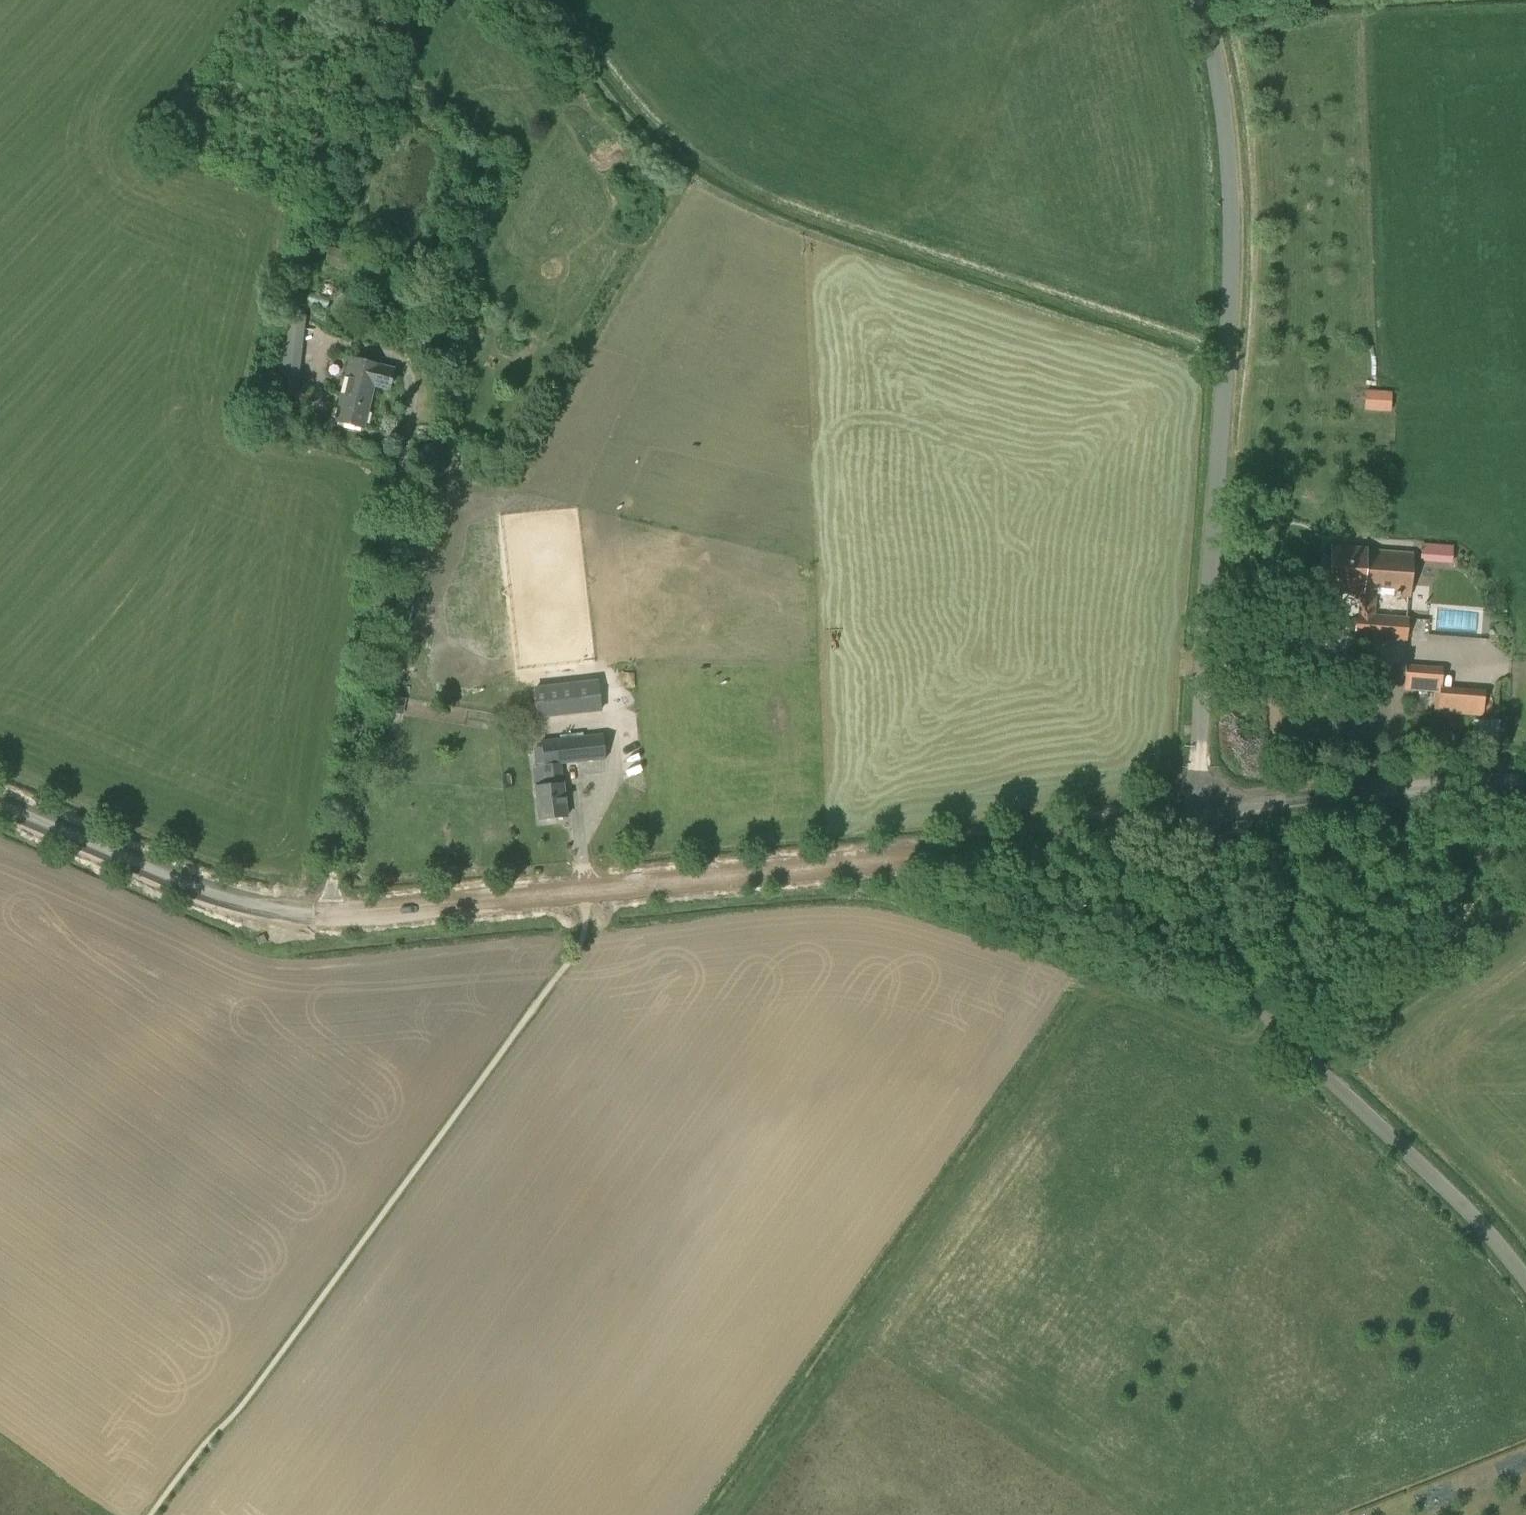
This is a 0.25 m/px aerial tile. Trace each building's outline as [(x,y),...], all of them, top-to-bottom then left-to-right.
[(371,265),(361,274),(369,285),(380,276),(371,265)] [(296,395),(304,316),(284,314),(276,393),(296,395)] [(389,391),(395,369),(350,358),(335,421),(364,428),(374,387),(389,391)] [(1390,412),(1391,392),(1365,390),(1364,410),(1390,412)] [(1429,563),(1430,544),(1421,543),(1420,562),(1429,563)] [(1410,597),(1414,554),(1332,547),(1328,591),(1359,594),(1358,613),(1355,613),(1353,638),(1406,642),(1408,617),(1375,615),(1376,594),(1410,597)] [(1483,716),(1485,690),(1442,687),(1443,667),(1406,664),(1404,689),(1439,692),(1437,713),(1483,716)] [(546,720),(600,708),(595,685),(552,694),(553,695),(541,698),(546,720)] [(563,783),(561,764),(606,759),(603,734),(541,740),(542,752),(534,753),(536,764),(532,764),(534,786),(536,786),(539,820),(568,817),(564,783),(563,783)]
